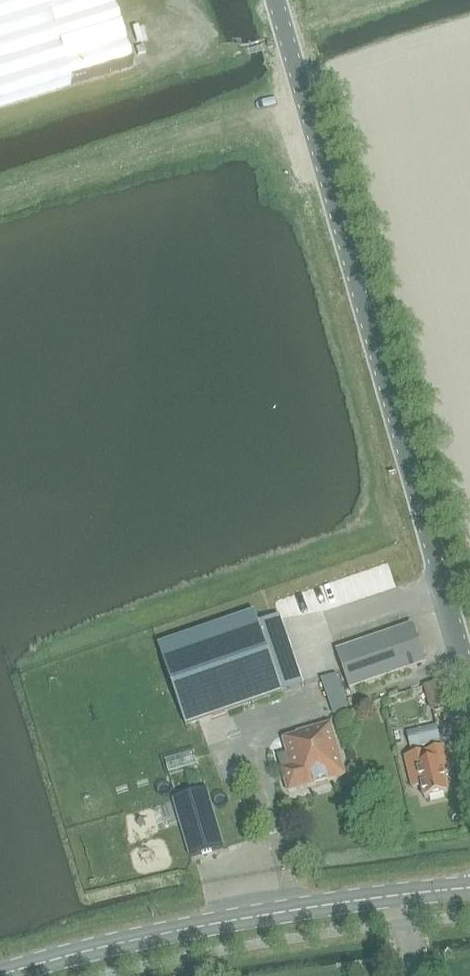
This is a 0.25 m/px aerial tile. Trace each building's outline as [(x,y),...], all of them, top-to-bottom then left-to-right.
[(132,69),(111,0),(0,0),(0,110),(132,69)] [(283,693),(262,629),(257,613),(159,646),(186,726),(230,711),(283,693)] [(336,652),(348,689),(424,664),(412,626),(336,652)] [(448,681),(426,687),(433,711),(455,705),(448,681)] [(287,758),(278,760),(281,772),(287,792),(344,776),(329,725),(298,733),(297,736),(283,740),(287,758)] [(435,728),(414,733),(417,748),(439,743),(435,728)] [(448,775),(444,756),(443,749),(405,757),(411,788),(421,786),(424,799),(448,794),(444,776),(448,775)] [(172,799),(190,857),(223,847),(206,789),(172,799)]
